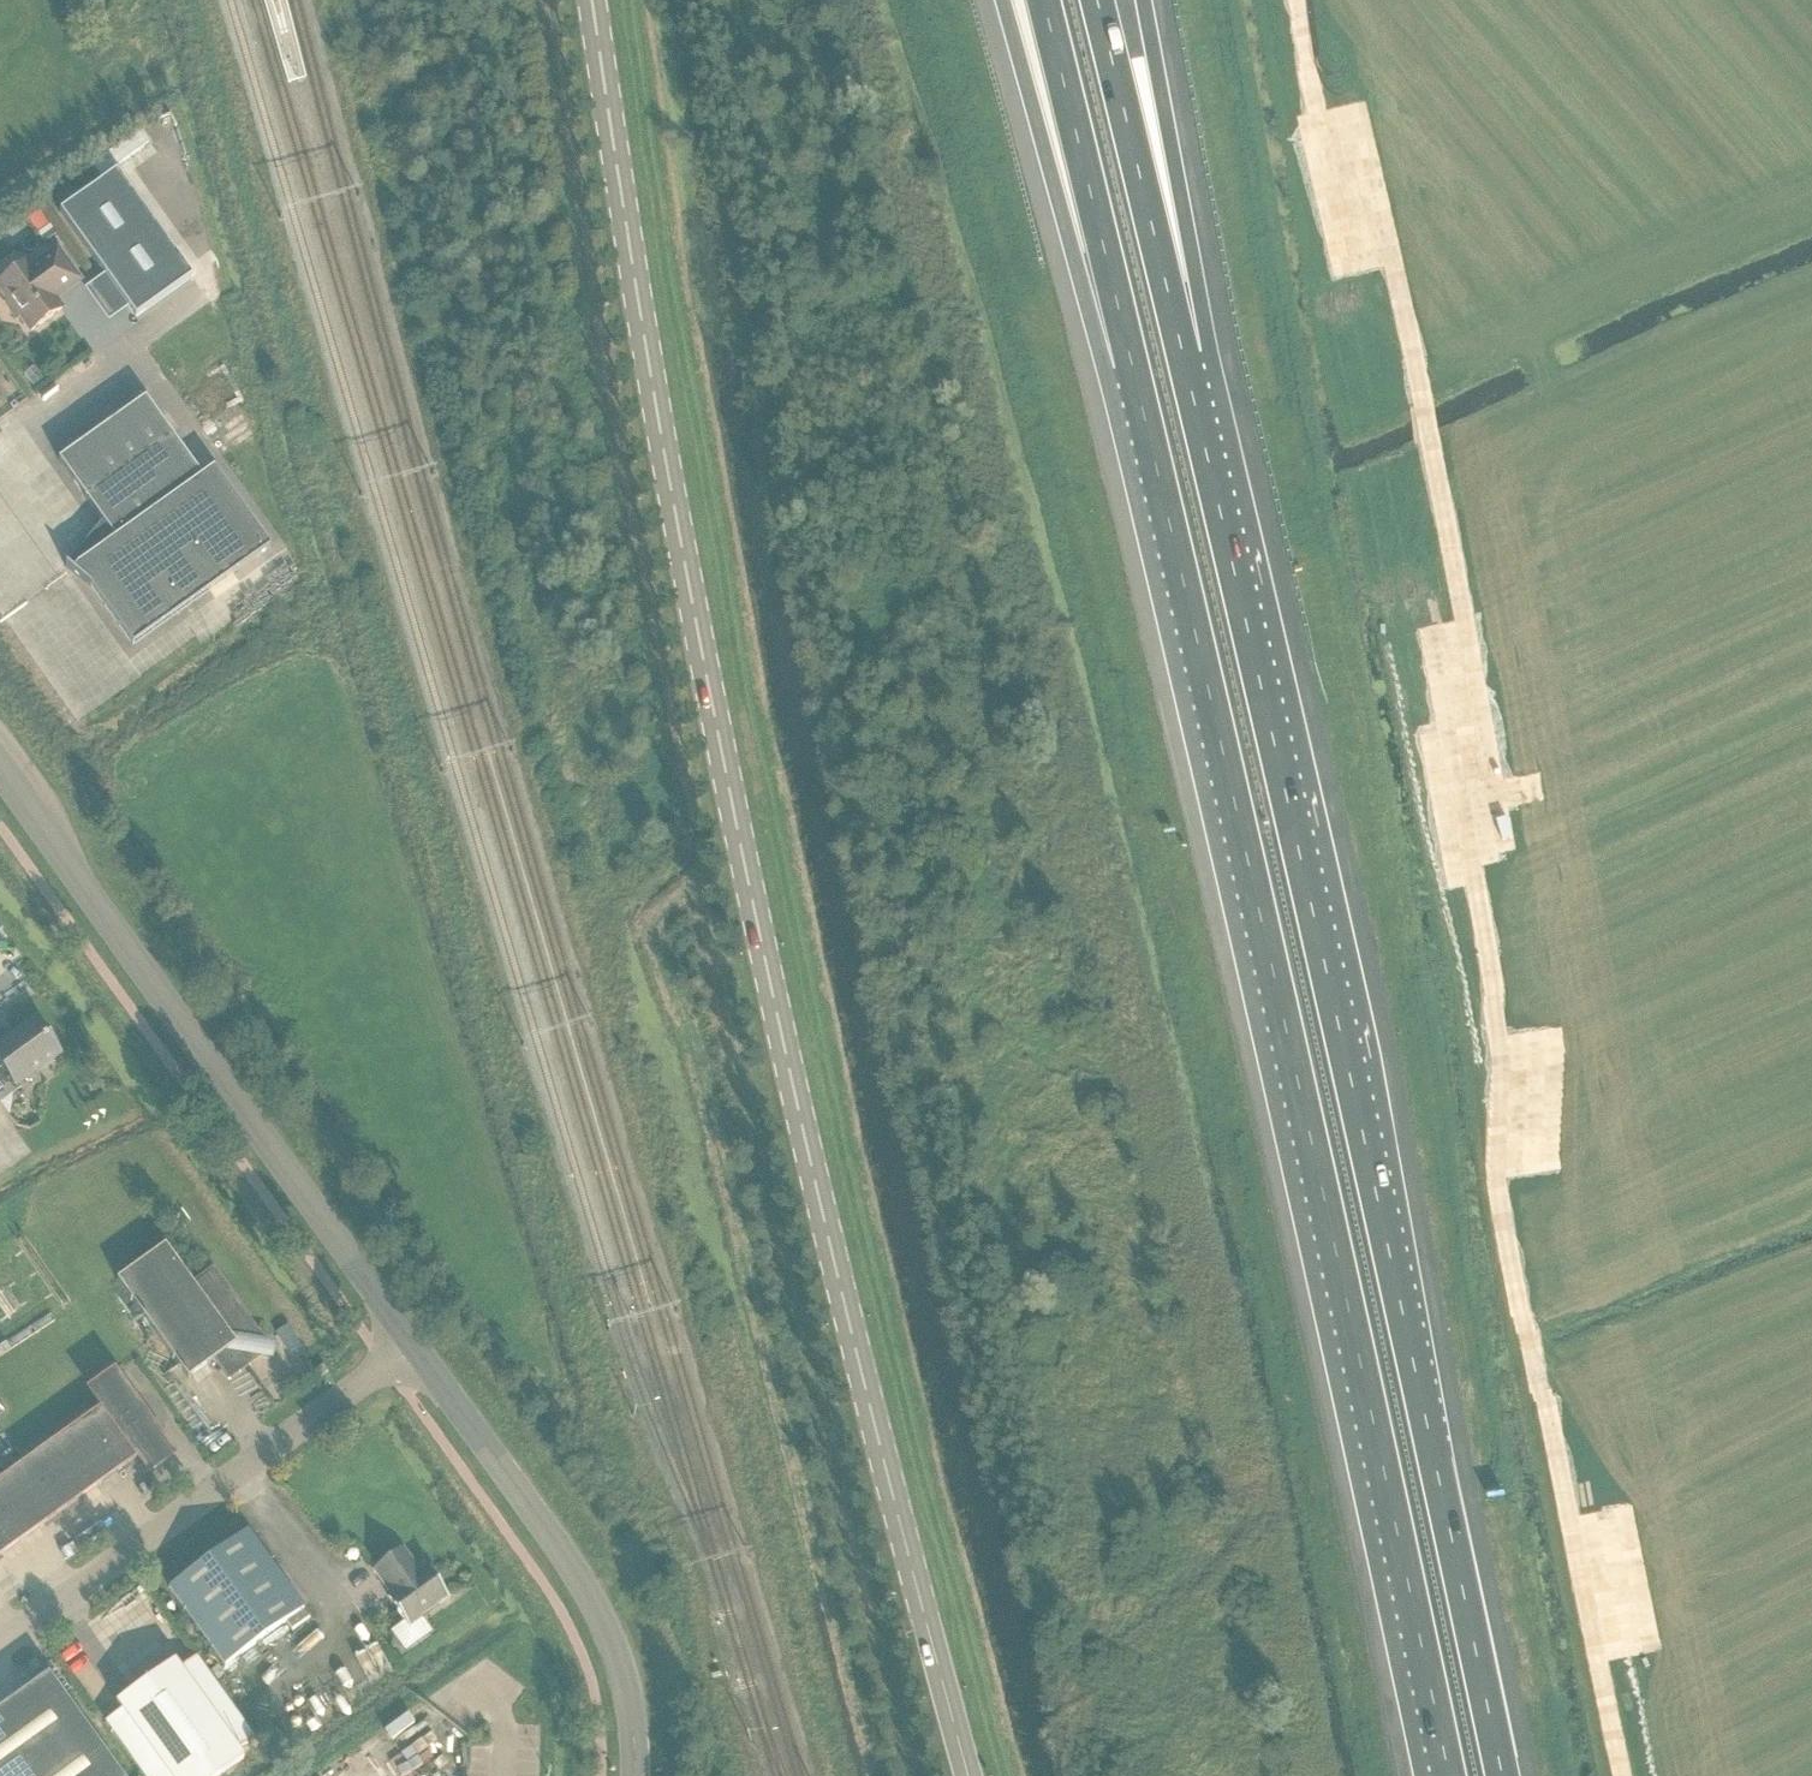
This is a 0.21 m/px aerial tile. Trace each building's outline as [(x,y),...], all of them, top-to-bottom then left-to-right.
[(116,171),(59,212),(135,317),(192,277),(116,171)] [(67,187),(55,195),(64,207),(75,198),(67,187)] [(57,250),(32,268),(28,262),(0,282),(0,289),(9,301),(6,303),(17,318),(20,316),(31,331),(62,309),(54,299),(79,281),(57,250)] [(202,477),(145,398),(58,460),(114,538),(76,566),(73,570),(66,564),(65,565),(90,587),(132,645),(269,547),(213,468),(202,477)] [(21,1087),(18,1083),(57,1055),(33,1021),(0,1046),(0,1060),(4,1066),(0,1069),(0,1102),(21,1087)] [(192,1284),(164,1246),(117,1280),(187,1379),(214,1360),(229,1380),(250,1364),(249,1364),(263,1354),(265,1343),(255,1330),(256,1330),(212,1269),(192,1284)] [(320,1377),(328,1371),(322,1363),(314,1369),(320,1377)] [(170,1456),(113,1376),(91,1392),(102,1406),(0,1480),(0,1557),(138,1457),(149,1471),(170,1456)] [(291,1629),(309,1617),(247,1531),(169,1587),(225,1665),(286,1622),(291,1629)] [(419,1572),(403,1549),(373,1570),(390,1593),(387,1595),(398,1610),(396,1611),(409,1628),(410,1627),(408,1624),(446,1597),(448,1599),(449,1598),(437,1581),(436,1582),(425,1568),(419,1572)] [(121,1710),(105,1721),(144,1775),(219,1775),(244,1758),(239,1750),(254,1739),(195,1656),(180,1668),(174,1660),(173,1659),(115,1701),(115,1702),(121,1710)] [(48,1674),(0,1709),(0,1775),(121,1775),(48,1674)]
